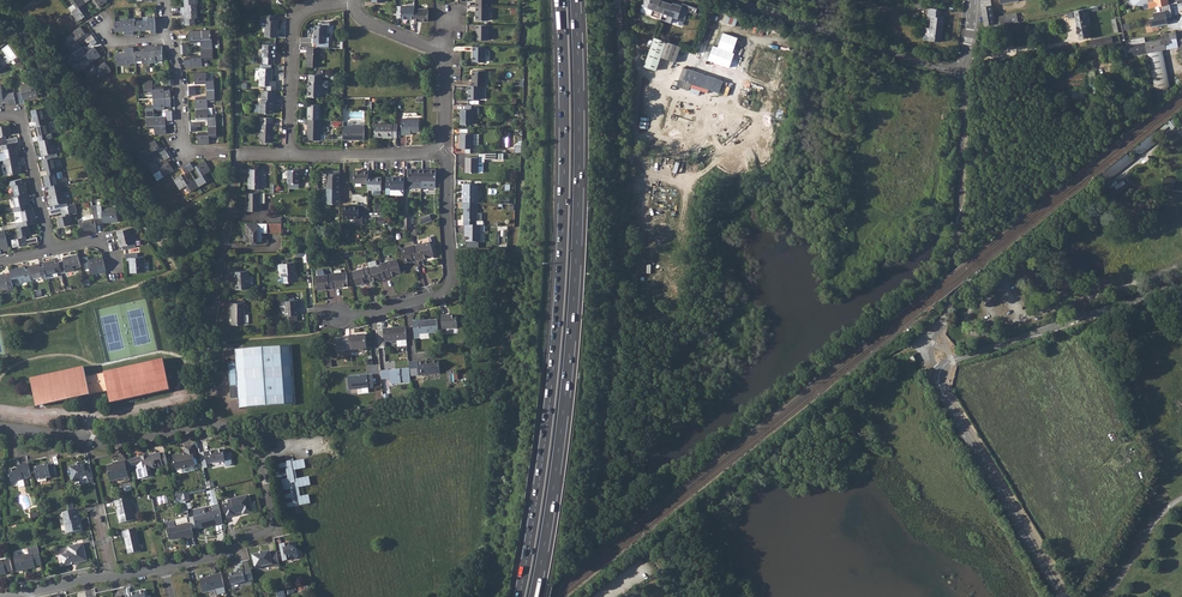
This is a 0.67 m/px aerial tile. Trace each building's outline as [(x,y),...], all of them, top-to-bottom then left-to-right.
[(78,22),(88,15),(81,6),(87,2),(85,0),(71,0),(74,5),(68,8),(78,22)] [(181,12),(198,11),(197,5),(199,4),(199,2),(206,2),(205,0),(184,0),(185,7),(181,7),(181,12)] [(660,19),(666,2),(661,0),(644,0),(642,5),(652,9),(650,15),(660,19)] [(981,7),(985,29),(1018,22),(1016,13),(994,17),(991,0),(981,0),(981,7)] [(666,2),(660,19),(671,22),(673,16),(683,20),(687,10),(681,9),(682,6),(672,2),(672,4),(666,2)] [(1167,5),(1158,7),(1159,11),(1152,13),(1153,17),(1148,18),(1150,27),(1167,24),(1166,17),(1171,16),(1169,5),(1167,5)] [(397,7),(397,17),(401,17),(401,19),(411,19),(415,19),(415,8),(415,6),(402,6),(402,7),(397,7)] [(489,7),(476,7),(476,20),(489,20),(489,7)] [(415,19),(414,21),(428,22),(428,9),(415,8),(415,19)] [(929,8),(928,16),(932,16),(931,28),(927,27),(926,35),(930,35),(929,40),(942,42),(945,17),(941,17),(942,9),(929,8)] [(1083,10),(1074,12),(1079,39),(1089,37),(1083,10)] [(198,11),(181,12),(181,16),(185,16),(185,18),(181,18),(181,25),(196,24),(196,18),(198,18),(198,11)] [(266,21),(265,37),(278,37),(279,21),(277,20),(277,16),(260,15),(260,20),(266,21)] [(142,17),(142,20),(142,30),(151,30),(151,34),(156,34),(155,18),(148,18),(148,17),(142,17)] [(121,21),(115,21),(115,32),(124,31),(124,35),(130,35),(128,19),(121,19),(121,21)] [(135,19),(128,19),(130,35),(134,35),(134,31),(142,30),(142,20),(135,20),(135,19)] [(322,43),(321,48),(331,48),(331,37),(327,37),(327,25),(332,26),(332,21),(322,22),(322,25),(314,25),(314,38),(313,38),(312,43),(317,43),(322,43)] [(489,24),(476,24),(476,39),(489,40),(489,24)] [(79,28),(71,33),(75,38),(66,44),(72,54),(82,47),(78,42),(87,36),(81,26),(79,28)] [(211,30),(189,31),(190,43),(201,42),(201,48),(213,48),(213,39),(211,39),(211,30)] [(1163,34),(1165,43),(1165,44),(1171,43),(1170,39),(1176,38),(1181,63),(1181,30),(1163,34)] [(94,33),(87,38),(90,42),(96,37),(94,33)] [(1163,34),(1144,37),(1147,53),(1162,50),(1166,49),(1165,44),(1165,43),(1163,34)] [(96,37),(90,42),(92,46),(99,41),(96,37)] [(654,37),(644,66),(656,70),(661,57),(675,62),(680,46),(667,42),(654,37)] [(1089,41),(1090,47),(1101,45),(1113,43),(1111,37),(1089,41)] [(1131,45),(1125,46),(1127,56),(1147,53),(1144,37),(1130,40),(1131,45)] [(263,57),(263,63),(274,64),(274,58),(275,58),(275,53),(275,49),(276,50),(276,45),(263,44),(263,50),(262,57),(263,57)] [(162,45),(149,46),(150,62),(155,62),(157,62),(157,60),(163,60),(162,45)] [(82,47),(72,54),(66,58),(71,65),(77,61),(79,63),(88,57),(91,62),(82,69),(89,78),(98,72),(102,78),(112,71),(106,63),(105,61),(96,67),(93,62),(101,56),(94,46),(86,52),(82,47)] [(144,51),(136,51),(136,52),(136,61),(143,61),(143,63),(150,62),(149,46),(144,46),(144,51)] [(485,46),(473,46),(472,61),(485,61),(485,46)] [(125,53),(116,53),(116,66),(130,65),(130,63),(136,63),(136,61),(136,52),(133,52),(133,47),(125,47),(125,53)] [(317,48),(307,47),(307,66),(321,67),(321,48),(317,48)] [(184,58),(185,67),(203,67),(203,60),(214,60),(213,48),(201,48),(201,55),(191,55),(190,58),(184,58)] [(1162,50),(1147,53),(1148,59),(1163,56),(1162,50)] [(1163,56),(1148,59),(1154,90),(1170,87),(1163,56)] [(677,86),(681,88),(684,81),(688,69),(683,67),(677,86)] [(273,68),(260,68),(260,85),(267,86),(276,86),(276,81),(272,81),(273,68)] [(688,69),(684,81),(697,85),(719,93),(723,81),(688,69)] [(472,70),(472,85),(481,85),(485,85),(485,70),(472,70)] [(207,72),(195,72),(195,85),(206,84),(206,90),(215,90),(214,78),(207,79),(207,72)] [(309,80),(308,97),(321,97),(322,75),(321,75),(316,75),(310,74),(310,80),(309,80)] [(153,80),(145,81),(145,92),(152,92),(153,99),(171,98),(171,89),(164,89),(164,86),(153,87),(153,80)] [(22,92),(19,93),(21,104),(25,104),(24,100),(39,98),(36,83),(21,85),(22,92)] [(0,85),(0,106),(2,105),(2,103),(6,102),(7,106),(16,105),(14,93),(3,94),(1,85),(0,85)] [(472,85),(468,85),(468,98),(481,99),(481,94),(481,85),(472,85)] [(196,98),(196,109),(208,109),(208,102),(216,102),(215,90),(206,90),(207,97),(196,98)] [(267,91),(262,90),(262,100),(260,99),(260,113),(273,113),(274,101),(275,101),(276,91),(267,91)] [(146,106),(147,117),(155,117),(155,111),(165,110),(165,108),(172,107),(171,98),(153,99),(153,105),(146,106)] [(308,104),(308,119),(321,120),(321,105),(308,104)] [(480,105),(466,105),(466,109),(461,109),(460,124),(473,124),(473,113),(475,114),(479,114),(480,109),(480,105)] [(37,121),(38,125),(47,123),(49,122),(48,118),(46,118),(44,108),(31,111),(34,122),(37,121)] [(208,109),(196,109),(197,121),(208,120),(208,127),(217,126),(216,114),(209,115),(208,109)] [(60,111),(56,113),(60,120),(65,119),(60,111)] [(682,131),(687,115),(683,114),(678,130),(682,131)] [(155,117),(147,117),(147,128),(154,128),(155,135),(167,134),(166,122),(164,123),(164,121),(166,120),(175,120),(175,116),(166,116),(163,116),(155,117)] [(273,118),(261,117),(260,137),(260,141),(272,142),(273,130),(273,118)] [(308,119),(306,119),(306,124),(308,124),(307,140),(321,140),(322,120),(321,120),(308,119)] [(420,119),(402,119),(402,134),(411,134),(411,132),(419,132),(420,119)] [(38,125),(35,126),(37,137),(40,137),(41,140),(51,138),(53,138),(52,133),(50,133),(47,123),(38,125)] [(375,137),(397,137),(397,124),(375,124),(375,137)] [(0,145),(12,143),(18,142),(17,138),(7,140),(6,135),(11,134),(9,125),(0,126),(0,145)] [(217,126),(208,127),(208,133),(198,133),(198,145),(210,144),(210,138),(217,138),(217,126)] [(365,126),(343,126),(343,140),(365,140),(365,126)] [(466,148),(466,152),(478,153),(479,145),(473,145),(473,139),(473,133),(460,133),(460,148),(466,148)] [(1137,158),(1156,142),(1151,135),(1131,151),(1137,158)] [(41,140),(38,141),(42,156),(45,156),(45,160),(55,158),(58,157),(55,145),(53,146),(51,138),(41,140)] [(155,140),(145,146),(148,152),(142,156),(148,166),(156,161),(155,159),(152,155),(155,154),(161,150),(155,140)] [(0,145),(1,150),(3,150),(4,153),(0,154),(0,161),(3,160),(5,160),(18,158),(19,157),(16,146),(13,147),(12,143),(0,145)] [(167,148),(160,152),(163,157),(170,152),(167,148)] [(170,152),(163,157),(165,160),(172,156),(170,152)] [(466,157),(466,172),(479,172),(479,157),(466,157)] [(5,160),(3,160),(4,165),(6,165),(8,176),(21,173),(18,158),(5,160)] [(45,160),(42,161),(44,171),(48,171),(49,175),(56,173),(60,172),(59,167),(57,168),(55,158),(45,160)] [(156,161),(148,166),(158,181),(170,174),(170,173),(174,171),(168,161),(159,166),(156,161)] [(200,177),(195,180),(200,187),(210,181),(206,174),(211,171),(205,161),(195,167),(200,177)] [(186,165),(182,167),(186,174),(190,172),(186,165)] [(262,168),(248,169),(248,189),(255,189),(262,189),(262,168)] [(422,187),(422,181),(422,169),(409,168),(409,181),(410,181),(410,187),(422,187)] [(422,169),(422,181),(436,181),(436,169),(422,169)] [(300,170),(286,170),(286,184),(287,184),(287,188),(298,188),(298,183),(299,175),(300,175),(300,170)] [(368,177),(368,170),(355,170),(355,183),(368,183),(368,177)] [(49,175),(44,176),(46,187),(49,186),(50,190),(61,188),(68,186),(66,182),(59,184),(58,179),(62,178),(61,172),(60,172),(56,173),(49,175)] [(184,174),(174,180),(180,190),(186,187),(190,193),(200,187),(195,180),(190,183),(184,174)] [(326,182),(326,189),(339,189),(339,174),(326,174),(326,182)] [(368,183),(368,190),(372,190),(382,190),(382,177),(368,177),(368,183)] [(387,177),(386,194),(404,195),(404,189),(405,177),(391,177),(387,177)] [(12,186),(15,196),(26,194),(28,194),(25,182),(22,183),(21,179),(9,181),(10,186),(12,186)] [(463,186),(463,204),(476,204),(477,204),(477,186),(463,186)] [(50,190),(48,191),(52,206),(54,206),(55,209),(68,206),(65,195),(62,195),(61,188),(50,190)] [(326,189),(326,204),(339,204),(339,189),(326,189)] [(265,193),(246,193),(246,211),(261,211),(261,203),(265,203),(265,193)] [(15,196),(13,197),(15,207),(13,208),(14,212),(15,212),(33,208),(32,204),(29,205),(26,194),(15,196)] [(463,204),(461,204),(461,209),(464,209),(463,227),(464,227),(475,227),(476,222),(476,204),(463,204)] [(55,209),(50,210),(51,215),(62,212),(63,217),(58,218),(60,227),(72,224),(70,215),(69,215),(70,214),(77,212),(75,205),(68,206),(55,209)] [(97,205),(98,208),(99,217),(103,217),(103,223),(118,222),(117,207),(102,208),(102,205),(97,205)] [(345,205),(344,217),(359,218),(359,222),(363,222),(364,211),(359,211),(359,205),(353,205),(345,205)] [(37,223),(33,208),(15,212),(17,227),(29,225),(37,223)] [(83,219),(79,220),(81,232),(85,230),(86,234),(97,231),(94,218),(84,221),(83,219)] [(281,232),(281,223),(269,223),(259,223),(246,223),(246,234),(244,234),(244,240),(246,241),(251,241),(251,244),(258,244),(258,241),(262,241),(262,232),(281,232)] [(17,227),(16,227),(18,237),(19,237),(20,238),(12,240),(13,247),(38,242),(37,238),(26,240),(26,235),(31,234),(29,225),(17,227)] [(475,227),(464,227),(464,232),(465,232),(465,243),(480,243),(480,227),(475,227)] [(129,229),(117,231),(120,246),(123,246),(124,250),(136,247),(133,236),(131,236),(129,229)] [(4,248),(4,251),(9,250),(5,230),(0,231),(0,249),(4,248)] [(431,241),(415,246),(415,245),(401,249),(405,263),(414,260),(414,261),(419,260),(419,261),(424,259),(424,258),(434,255),(431,241)] [(138,253),(126,254),(126,258),(129,258),(131,272),(146,271),(145,256),(138,257),(138,253)] [(63,260),(59,260),(60,262),(62,273),(73,271),(73,268),(81,266),(78,254),(63,257),(63,260)] [(106,271),(103,257),(89,260),(88,256),(83,257),(86,269),(90,268),(91,275),(106,271)] [(55,259),(44,262),(44,264),(47,278),(58,276),(58,275),(62,274),(62,273),(60,262),(56,263),(55,259)] [(398,259),(382,263),(382,264),(386,278),(391,277),(391,276),(402,273),(398,259)] [(40,263),(29,266),(29,268),(32,279),(42,277),(43,279),(47,278),(44,264),(40,265),(40,263)] [(280,270),(281,278),(284,277),(285,284),(297,282),(296,275),(295,276),(294,263),(278,265),(279,270),(280,270)] [(369,268),(373,282),(381,279),(381,280),(386,279),(386,278),(382,264),(369,268)] [(24,267),(9,270),(11,275),(12,282),(19,281),(20,283),(32,281),(32,279),(29,268),(25,269),(24,267)] [(369,267),(353,271),(357,285),(368,282),(368,283),(373,282),(369,268),(369,267)] [(248,272),(235,272),(235,291),(249,290),(248,272)] [(340,287),(349,286),(347,272),(334,273),(334,274),(335,288),(340,288),(340,287)] [(0,274),(0,288),(1,287),(1,290),(13,287),(12,282),(11,275),(7,276),(6,273),(0,274)] [(334,274),(317,275),(319,290),(330,289),(330,290),(335,289),(335,288),(334,274)] [(300,301),(286,302),(287,316),(299,315),(298,306),(301,306),(300,301)] [(245,304),(229,303),(229,309),(231,309),(231,325),(244,326),(245,304)] [(445,315),(440,316),(442,330),(457,328),(456,316),(446,317),(445,315)] [(418,321),(413,321),(414,337),(419,337),(421,339),(429,338),(428,333),(439,333),(437,320),(423,321),(423,319),(418,320),(418,321)] [(384,329),(384,330),(386,342),(397,341),(397,348),(407,347),(405,327),(384,329)] [(366,335),(350,336),(351,350),(359,349),(361,351),(365,351),(366,349),(367,349),(366,335)] [(345,339),(335,340),(336,352),(351,350),(350,336),(345,337),(345,339)] [(236,364),(229,364),(229,371),(231,388),(231,400),(239,399),(240,410),(296,405),(294,368),(292,347),(235,351),(236,364)] [(164,360),(86,377),(90,393),(103,391),(108,389),(110,398),(111,402),(170,389),(164,360)] [(430,361),(418,362),(419,376),(440,374),(439,361),(430,362),(430,361)] [(37,406),(41,405),(82,396),(90,394),(90,393),(86,377),(84,368),(31,379),(37,406)] [(409,370),(380,372),(381,381),(390,380),(391,386),(410,384),(409,370)] [(448,382),(453,382),(453,387),(465,387),(465,375),(455,375),(455,370),(448,370),(448,382)] [(368,375),(349,377),(350,390),(369,388),(369,387),(374,387),(373,375),(368,375)] [(182,455),(182,454),(173,456),(176,469),(182,468),(183,469),(182,469),(183,473),(194,470),(193,465),(194,465),(193,459),(194,459),(193,454),(195,454),(193,445),(184,447),(185,453),(186,454),(182,455)] [(213,450),(204,452),(206,463),(211,462),(211,463),(224,460),(221,449),(214,451),(213,450)] [(161,454),(160,452),(153,454),(153,456),(142,459),(142,461),(135,463),(138,478),(152,475),(150,469),(164,466),(161,454)] [(302,457),(289,460),(291,469),(294,468),(304,466),(302,457)] [(117,464),(112,465),(106,466),(109,481),(128,477),(124,460),(117,462),(117,464)] [(289,460),(285,461),(286,465),(284,466),(286,477),(289,476),(291,487),(289,488),(290,492),(292,492),(293,496),(291,496),(292,501),(294,500),(295,505),(299,504),(297,495),(300,495),(298,486),(295,486),(293,478),(296,477),(294,468),(291,469),(289,460)] [(32,478),(29,464),(21,466),(21,468),(10,471),(12,476),(10,476),(12,484),(13,484),(14,484),(16,484),(17,483),(17,482),(24,481),(23,480),(32,478)] [(49,465),(35,468),(38,481),(57,476),(55,464),(49,466),(49,465)] [(91,470),(90,465),(85,466),(84,465),(70,468),(71,471),(72,475),(70,477),(71,481),(74,483),(79,481),(80,479),(79,478),(87,476),(87,477),(89,479),(93,478),(91,470)] [(296,477),(293,478),(295,486),(309,483),(307,474),(296,477)] [(286,477),(280,478),(283,489),(289,488),(291,487),(289,476),(286,477)] [(188,498),(187,493),(183,493),(178,494),(176,494),(177,499),(181,498),(182,502),(185,501),(185,499),(188,498)] [(300,495),(297,495),(299,504),(310,501),(308,493),(300,495)] [(160,496),(160,504),(169,503),(168,495),(160,496)] [(228,503),(222,504),(226,517),(235,515),(235,513),(241,511),(242,514),(252,512),(248,495),(227,500),(228,503)] [(129,498),(115,501),(117,506),(118,505),(119,511),(120,513),(118,513),(120,523),(136,520),(133,507),(132,508),(129,498)] [(196,528),(203,527),(203,525),(215,522),(216,524),(222,522),(218,504),(211,506),(212,510),(206,512),(193,515),(196,528)] [(64,512),(61,513),(62,517),(65,528),(67,528),(68,533),(81,530),(80,524),(77,525),(76,521),(78,520),(76,510),(74,510),(70,511),(64,512)] [(194,537),(190,524),(167,529),(170,540),(178,538),(178,540),(184,538),(187,538),(187,539),(194,537)] [(136,529),(122,532),(123,537),(124,537),(128,554),(141,551),(136,529)] [(285,542),(279,543),(283,559),(288,559),(287,556),(293,555),(295,556),(300,550),(297,548),(296,540),(290,541),(288,545),(286,546),(285,542)] [(67,554),(60,556),(62,567),(86,561),(82,544),(67,548),(68,552),(66,552),(67,554)] [(28,548),(14,551),(15,556),(29,553),(28,548)] [(279,564),(276,550),(270,551),(270,550),(252,554),(255,567),(272,563),(273,566),(279,564)] [(41,566),(39,552),(14,558),(17,573),(35,568),(35,567),(37,567),(41,566)] [(9,559),(0,561),(0,576),(6,575),(6,573),(12,571),(9,559)] [(253,578),(250,567),(243,568),(243,567),(236,568),(237,570),(229,572),(231,583),(253,578)] [(213,575),(209,576),(201,578),(204,591),(225,587),(221,572),(212,574),(213,575)]
